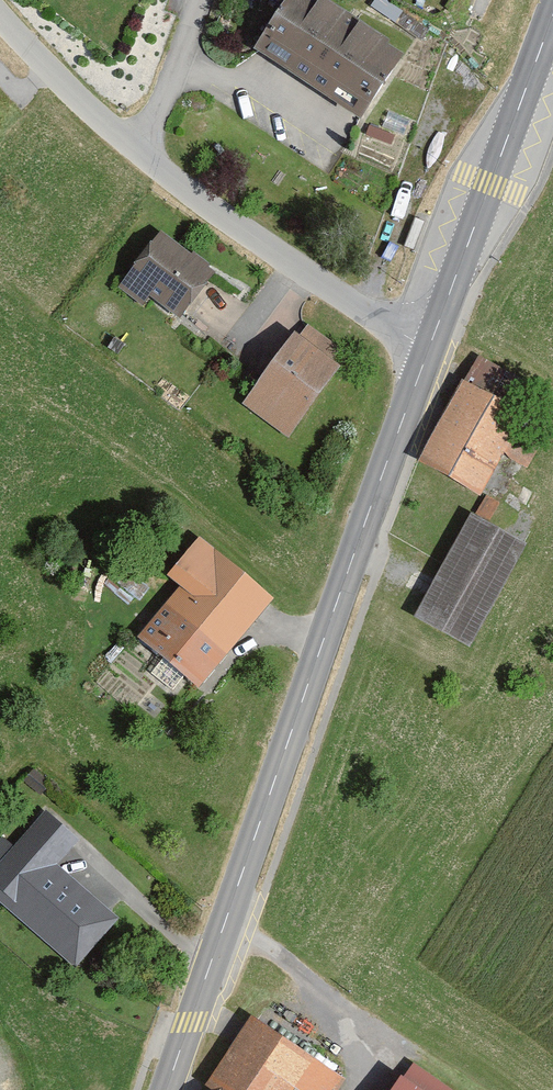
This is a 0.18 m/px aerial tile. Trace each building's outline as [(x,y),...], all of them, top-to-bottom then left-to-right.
[(325,0),(283,0),(252,46),(358,119),(403,53),(325,0)] [(424,222),(415,219),(406,247),(415,250),(424,222)] [(216,269),(162,228),(118,286),(142,305),(150,295),(180,316),(216,269)] [(296,350),(291,346),(240,415),(287,450),(338,380),(325,370),(337,354),(308,333),(296,350)] [(548,422),(463,377),(418,460),(482,493),(502,454),(524,466),(548,422)] [(509,530),(521,508),(488,490),(476,512),(509,530)] [(525,543),(470,513),(413,616),(468,646),(525,543)] [(267,599),(197,538),(165,574),(177,584),(135,632),(194,683),(267,599)] [(44,819),(0,869),(0,914),(72,977),(116,926),(54,872),(76,847),(44,819)] [(249,1027),(208,1089),(339,1089),(341,1087),(249,1027)] [(409,1073),(397,1089),(435,1089),(409,1073)]
